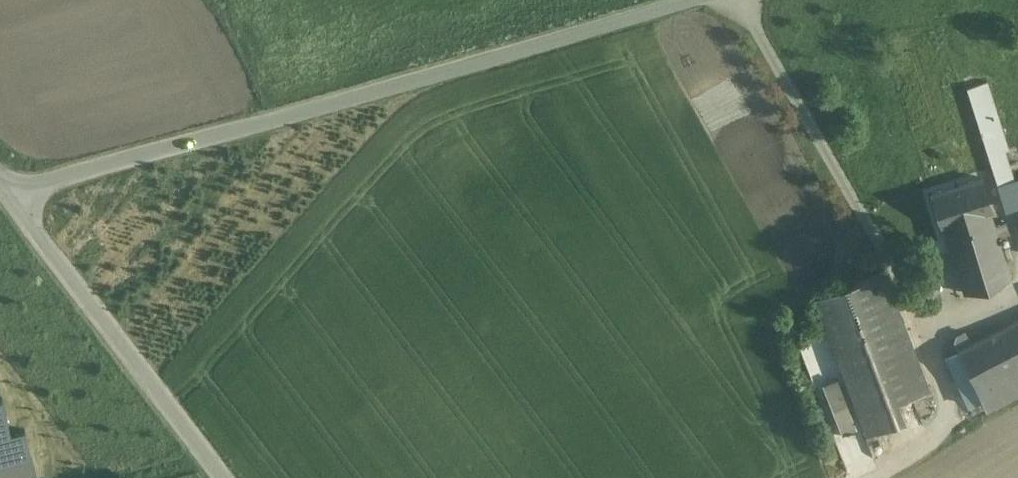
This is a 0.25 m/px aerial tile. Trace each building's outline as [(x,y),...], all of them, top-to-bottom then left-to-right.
[(987,78),(966,84),(1006,206),(1017,202),(1017,178),(1015,179),(1004,148),(1008,147),(987,78)] [(981,174),(932,190),(941,222),(943,221),(989,207),(991,206),(981,174)] [(989,207),(943,221),(964,290),(1010,277),(997,234),(994,223),(989,207)] [(1005,219),(994,223),(997,234),(1009,231),(1005,219)] [(884,271),(817,296),(868,430),(903,416),(896,398),(914,391),(928,386),(884,271)] [(986,333),(1004,369),(1017,362),(1017,318),(986,333)] [(986,333),(959,346),(976,383),(1004,369),(986,333)] [(1004,369),(976,383),(982,397),(985,403),(1017,387),(1017,362),(1004,369)] [(0,399),(0,465),(32,457),(25,430),(12,433),(3,398),(0,399)]
